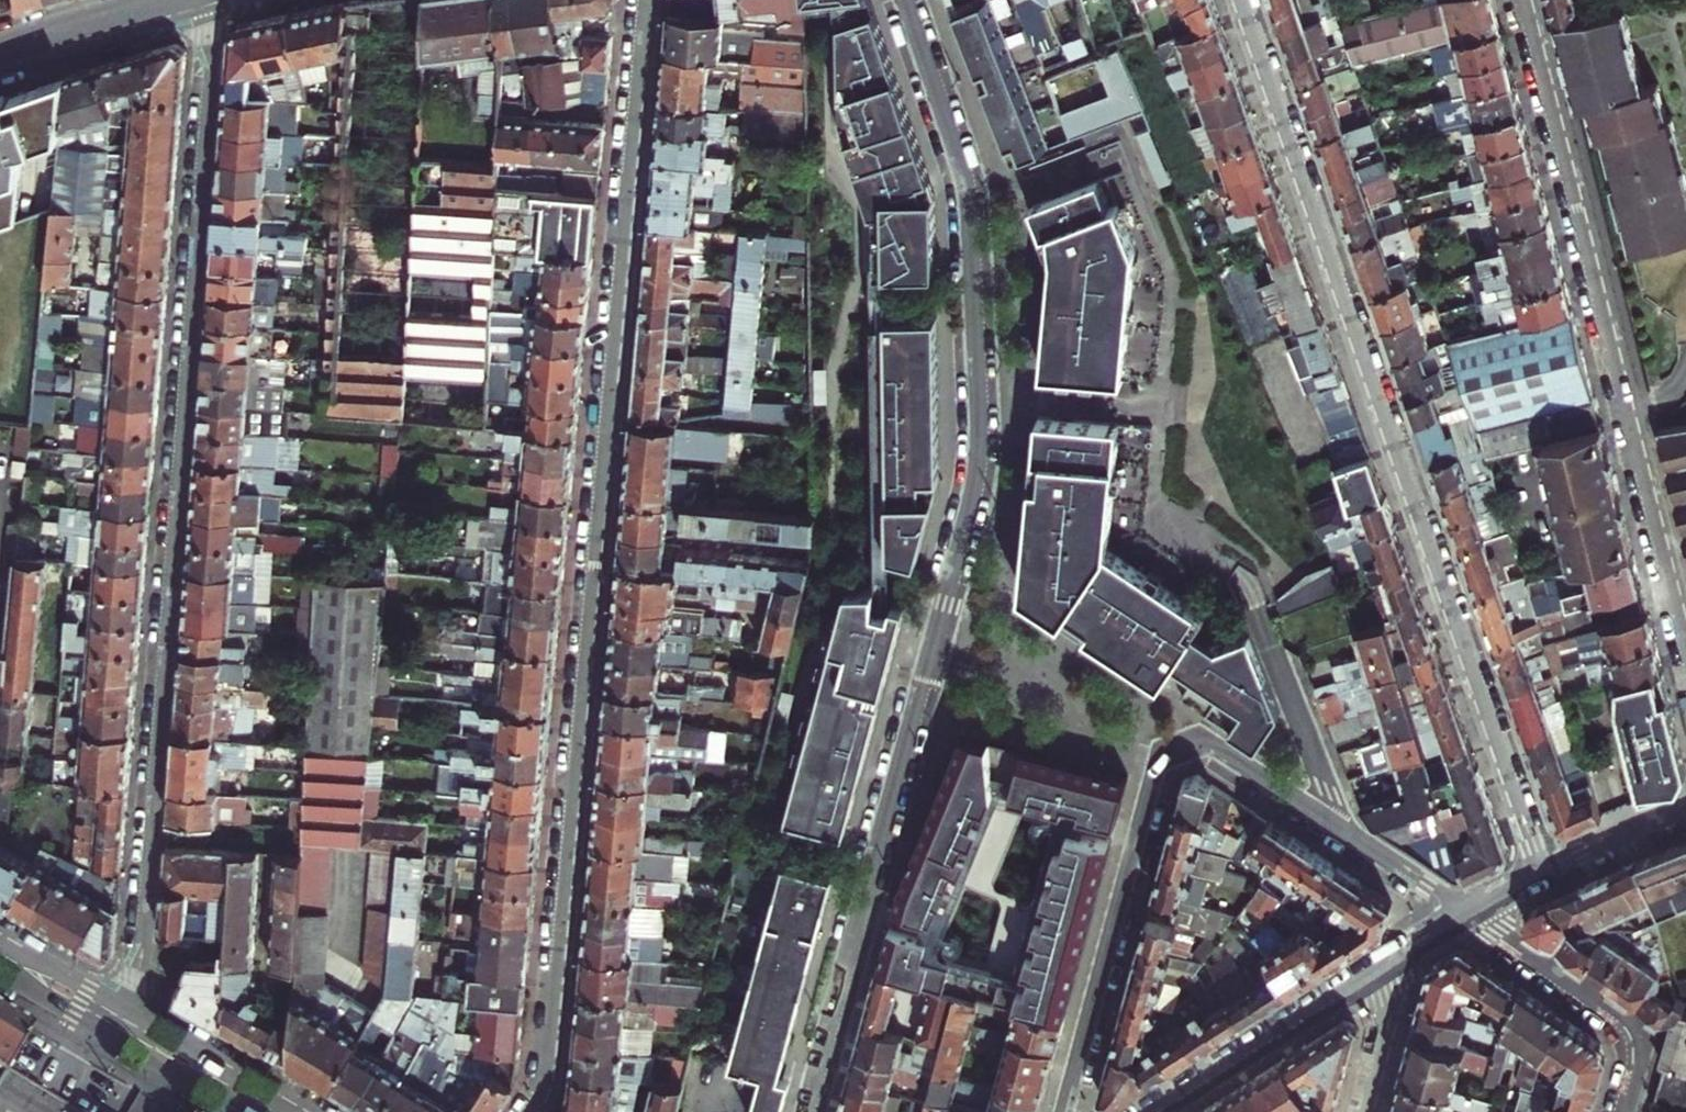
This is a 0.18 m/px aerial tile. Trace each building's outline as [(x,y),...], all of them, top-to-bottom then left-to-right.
[(340,110),(339,138),(338,164),(337,192),(336,222),(335,247),(333,275),(332,302),(331,329),(329,358),(317,357),(315,385),(328,386),(327,413),(385,417),(403,418),(417,157),(422,63),(423,52),(426,0),(354,0),(345,1),(340,110)] [(423,52),(458,46),(461,69),(482,69),(479,142),(500,143),(500,134),(501,113),(501,97),(502,63),(496,0),(426,0),(423,52)] [(502,63),(501,97),(525,99),(515,0),(496,0),(502,63)] [(556,0),(515,0),(525,99),(536,100),(551,101),(542,58),(561,59),(562,52),(555,52),(556,44),(565,44),(567,28),(560,27),(556,0)] [(560,27),(567,28),(613,31),(616,0),(556,0),(560,27)] [(746,0),(672,0),(671,12),(726,16),(757,18),(756,12),(747,13),(746,2),(746,0)] [(783,20),(808,22),(806,8),(805,1),(805,0),(780,0),(783,20)] [(870,0),(840,0),(805,1),(806,8),(835,5),(838,26),(875,12),(870,0)] [(986,0),(950,0),(951,1),(955,12),(986,0)] [(955,12),(1014,162),(1050,148),(992,0),(986,0),(955,12)] [(1103,9),(1114,5),(1112,0),(1099,0),(1103,9)] [(1141,3),(1144,10),(1165,2),(1164,0),(1140,0),(1141,3)] [(1165,2),(1144,10),(1159,47),(1178,41),(1172,25),(1192,19),(1190,12),(1191,12),(1189,5),(1206,0),(1164,0),(1165,2)] [(1178,41),(1222,26),(1220,21),(1214,5),(1213,0),(1206,0),(1189,5),(1191,12),(1190,12),(1192,19),(1172,25),(1178,41)] [(1336,13),(1335,8),(1332,0),(1303,10),(1300,0),(1289,0),(1273,6),(1278,20),(1282,31),(1336,13)] [(1346,41),(1348,47),(1349,52),(1353,65),(1441,43),(1501,28),(1494,1),(1494,0),(1428,0),(1424,1),(1387,10),(1370,14),(1359,17),(1359,20),(1364,37),(1346,41)] [(1366,0),(1355,0),(1355,3),(1359,17),(1370,14),(1366,0)] [(1577,0),(1551,0),(1556,22),(1579,18),(1577,0)] [(1612,12),(1625,10),(1628,9),(1626,0),(1610,0),(1612,12)] [(315,8),(332,76),(340,110),(345,1),(329,5),(315,8)] [(287,14),(304,83),(332,76),(315,8),(303,11),(287,14)] [(1578,111),(1586,109),(1596,147),(1601,146),(1632,262),(1685,248),(1685,180),(1673,127),(1667,129),(1657,92),(1646,95),(1625,10),(1612,12),(1579,18),(1556,22),(1560,38),(1559,38),(1560,41),(1561,41),(1564,55),(1563,55),(1564,58),(1565,58),(1568,72),(1568,75),(1569,75),(1573,89),(1572,90),(1573,93),(1574,92),(1577,106),(1577,109),(1578,109),(1578,111)] [(668,40),(667,52),(747,59),(746,74),(746,81),(809,88),(808,22),(783,20),(763,19),(762,38),(724,35),(726,16),(671,12),(668,40)] [(859,141),(878,210),(892,211),(887,273),(937,272),(935,195),(927,198),(922,183),(931,180),(875,12),(838,26),(848,99),(859,94),(877,133),(859,141)] [(1289,52),(1293,62),(1305,57),(1303,53),(1316,49),(1312,37),(1341,27),(1340,25),(1336,13),(1282,31),(1289,52)] [(309,100),(304,83),(287,14),(271,18),(252,22),(269,78),(287,73),(289,80),(271,85),(275,99),(299,100),(298,106),(315,108),(315,101),(309,100)] [(1080,14),(1056,24),(1070,61),(1094,52),(1080,14)] [(1343,33),(1346,41),(1364,37),(1359,20),(1340,25),(1341,27),(1343,33)] [(229,41),(226,77),(251,72),(255,71),(254,80),(262,88),(266,89),(266,92),(266,98),(270,99),(275,99),(271,85),(269,78),(252,22),(244,24),(239,25),(238,26),(230,36),(229,41)] [(1227,41),(1222,26),(1178,41),(1159,47),(1166,64),(1176,60),(1178,52),(1185,50),(1192,71),(1212,64),(1211,59),(1231,52),(1227,41)] [(612,44),(613,31),(567,28),(565,44),(556,44),(555,52),(562,52),(561,59),(583,60),(610,62),(612,44)] [(1448,72),(1508,56),(1505,45),(1501,28),(1441,43),(1448,72)] [(1336,36),(1339,44),(1346,41),(1343,33),(1336,36)] [(1346,41),(1339,44),(1341,50),(1348,47),(1346,41)] [(167,46),(150,51),(158,78),(158,86),(158,99),(183,101),(186,51),(178,43),(167,46)] [(1297,76),(1300,82),(1353,65),(1349,52),(1321,62),(1317,51),(1316,49),(1303,53),(1305,57),(1293,62),(1297,76)] [(158,78),(150,51),(123,59),(98,66),(110,101),(128,96),(131,105),(136,104),(136,97),(142,98),(139,91),(135,93),(132,84),(142,81),(144,90),(158,86),(158,78)] [(1145,111),(1122,51),(1100,60),(1113,94),(1061,115),(1071,140),(1145,111)] [(665,79),(707,83),(708,67),(714,67),(714,71),(746,74),(747,59),(667,52),(666,70),(665,79)] [(1200,95),(1241,80),(1236,66),(1231,52),(1211,59),(1212,64),(1192,71),(1197,85),(1189,84),(1177,89),(1178,93),(1182,101),(1200,95)] [(1512,70),(1508,56),(1448,72),(1455,98),(1515,81),(1512,70)] [(542,58),(551,101),(569,102),(581,96),(583,60),(561,59),(542,58)] [(607,98),(610,62),(583,60),(581,96),(607,98)] [(444,65),(422,63),(417,157),(438,158),(444,65)] [(1353,65),(1300,82),(1306,100),(1310,113),(1323,108),(1322,103),(1335,99),(1331,86),(1351,79),(1354,85),(1360,83),(1353,65)] [(80,208),(107,210),(107,205),(107,199),(109,178),(110,157),(111,150),(112,144),(112,141),(113,123),(114,113),(113,110),(110,101),(98,66),(88,69),(70,75),(63,139),(56,208),(80,211),(80,208)] [(1423,71),(1425,78),(1431,76),(1429,69),(1423,71)] [(250,98),(251,79),(251,72),(226,77),(225,88),(225,96),(250,98)] [(17,217),(27,150),(63,139),(70,75),(0,96),(0,224),(17,217)] [(254,80),(251,79),(250,98),(261,98),(262,92),(262,88),(254,80)] [(724,85),(707,83),(665,79),(664,87),(663,100),(723,106),(724,85)] [(1230,118),(1251,111),(1247,98),(1241,80),(1200,95),(1209,121),(1228,114),(1230,118)] [(809,88),(746,81),(745,87),(743,87),(743,92),(748,92),(745,127),(745,133),(810,138),(810,136),(809,88)] [(1520,101),(1515,81),(1455,98),(1462,127),(1479,123),(1522,111),(1520,101)] [(1363,92),(1356,94),(1359,102),(1365,100),(1363,95),(1363,92)] [(877,133),(859,94),(848,99),(851,123),(859,141),(877,133)] [(1436,95),(1429,97),(1431,104),(1438,102),(1436,95)] [(223,116),(222,129),(294,134),(304,135),(305,121),(287,120),(288,110),(269,109),(270,99),(266,98),(261,98),(250,98),(225,96),(223,116)] [(113,123),(134,124),(181,128),(182,110),(183,101),(158,99),(142,98),(136,97),(136,104),(131,105),(113,110),(114,113),(113,123)] [(1317,133),(1319,138),(1372,120),(1365,100),(1359,102),(1361,107),(1352,111),(1347,97),(1336,101),(1335,99),(1322,103),(1323,108),(1310,113),(1317,133)] [(730,107),(723,106),(663,100),(662,111),(661,125),(731,131),(745,133),(745,127),(728,125),(730,107)] [(1205,157),(1261,138),(1258,130),(1251,111),(1230,118),(1228,114),(1209,121),(1214,139),(1200,144),(1205,157)] [(1527,129),(1522,111),(1479,123),(1480,129),(1463,134),(1469,155),(1529,139),(1527,129)] [(534,137),(535,116),(529,116),(501,113),(500,134),(534,137)] [(535,116),(534,137),(567,140),(568,119),(559,119),(535,116)] [(1395,145),(1385,117),(1372,120),(1377,134),(1382,149),(1395,145)] [(589,121),(568,119),(567,140),(603,144),(605,123),(589,121)] [(1355,142),(1377,134),(1372,120),(1319,138),(1325,155),(1329,167),(1356,158),(1352,147),(1356,146),(1355,142)] [(1480,129),(1479,123),(1462,127),(1463,134),(1480,129)] [(117,150),(132,152),(179,155),(180,139),(181,128),(134,124),(133,143),(112,141),(111,150),(117,150)] [(1446,132),(1444,124),(1437,125),(1439,134),(1446,132)] [(659,141),(658,158),(700,162),(721,165),(720,174),(719,186),(718,195),(717,201),(717,207),(735,209),(739,156),(729,155),(731,131),(661,125),(659,141)] [(1200,128),(1194,130),(1197,137),(1202,134),(1200,128)] [(220,158),(290,162),(293,162),(294,134),(222,129),(222,142),(220,158)] [(1171,181),(1150,129),(1138,134),(1159,186),(1171,181)] [(500,143),(499,154),(525,156),(532,157),(534,137),(500,134),(500,143)] [(567,140),(534,137),(532,157),(557,159),(565,160),(567,140)] [(1251,177),(1272,169),(1269,160),(1261,138),(1205,157),(1211,169),(1224,165),(1229,179),(1249,172),(1251,177)] [(1533,155),(1529,139),(1469,155),(1475,182),(1535,166),(1533,155)] [(603,144),(567,140),(565,160),(588,161),(602,163),(603,147),(603,144)] [(1392,176),(1411,171),(1402,143),(1395,145),(1382,149),(1384,155),(1390,172),(1392,176)] [(132,152),(130,179),(176,182),(178,164),(179,155),(132,152)] [(1446,161),(1453,159),(1451,152),(1444,154),(1446,161)] [(1356,158),(1329,167),(1334,182),(1337,190),(1390,172),(1384,155),(1379,157),(1380,161),(1364,166),(1362,161),(1357,162),(1356,158)] [(555,189),(530,187),(497,184),(498,172),(498,163),(438,158),(417,157),(403,418),(482,425),(484,396),(490,306),(491,286),(493,266),(493,257),(494,245),(594,252),(597,217),(599,194),(563,190),(555,189)] [(218,184),(265,187),(302,190),(303,179),(289,178),(290,162),(220,158),(219,171),(218,184)] [(657,169),(656,179),(719,186),(720,174),(699,172),(700,162),(658,158),(657,169)] [(1535,166),(1475,182),(1472,183),(1479,210),(1542,192),(1540,182),(1535,166)] [(1277,185),(1272,169),(1251,177),(1249,172),(1229,179),(1236,199),(1225,202),(1230,213),(1281,196),(1277,185)] [(531,175),(498,172),(497,184),(530,187),(531,175)] [(600,175),(565,172),(563,190),(599,194),(600,182),(600,175)] [(1344,209),(1346,217),(1400,199),(1392,176),(1390,172),(1337,190),(1344,209)] [(530,187),(555,189),(556,175),(531,173),(531,175),(530,187)] [(109,178),(107,205),(174,209),(176,194),(176,182),(130,179),(109,178)] [(655,188),(654,201),(696,205),(697,194),(718,195),(719,186),(656,179),(655,188)] [(1458,179),(1450,181),(1453,188),(1460,186),(1458,179)] [(931,180),(922,183),(927,198),(935,195),(931,180)] [(1100,180),(1031,207),(1048,250),(1053,262),(1043,372),(1125,379),(1136,250),(1118,205),(1111,208),(1100,180)] [(217,212),(284,217),(286,195),(264,194),(265,187),(218,184),(218,197),(217,212)] [(1484,237),(1485,236),(1549,219),(1547,209),(1542,192),(1479,210),(1476,211),(1484,237)] [(1292,227),(1281,196),(1230,213),(1238,232),(1246,229),(1244,224),(1263,218),(1276,256),(1299,249),(1292,227)] [(1400,199),(1346,217),(1352,234),(1355,243),(1408,224),(1401,202),(1400,199)] [(696,205),(654,201),(653,212),(652,223),(733,230),(734,219),(710,217),(711,211),(716,212),(717,207),(711,206),(696,205)] [(107,205),(105,232),(172,237),(174,217),(174,209),(107,205)] [(53,233),(77,234),(78,225),(80,211),(56,208),(53,233)] [(888,319),(887,273),(892,211),(878,210),(877,273),(875,334),(888,334),(888,319)] [(215,240),(302,245),(307,245),(308,233),(288,232),(289,218),(284,217),(217,212),(216,223),(215,240)] [(794,235),(811,236),(811,216),(796,214),(794,235)] [(1549,219),(1485,236),(1488,248),(1479,250),(1485,269),(1508,262),(1509,265),(1533,258),(1532,254),(1556,248),(1554,238),(1549,219)] [(714,236),(742,239),(742,230),(733,230),(652,223),(651,233),(650,247),(679,250),(713,252),(714,236)] [(1386,247),(1403,241),(1413,237),(1410,229),(1408,224),(1355,243),(1362,262),(1364,269),(1391,259),(1386,247)] [(742,239),(740,255),(767,258),(768,246),(770,232),(742,230),(742,239)] [(172,237),(105,232),(103,259),(170,264),(171,248),(172,237)] [(50,257),(75,260),(77,234),(53,233),(50,257)] [(794,235),(789,234),(788,249),(811,248),(811,236),(794,235)] [(1476,239),(1479,250),(1488,248),(1485,236),(1484,237),(1476,239)] [(213,267),(259,270),(277,271),(278,261),(301,263),(302,245),(215,240),(214,252),(213,267)] [(1407,254),(1403,241),(1386,247),(1391,259),(1393,259),(1407,254)] [(543,264),(542,270),(592,274),(593,260),(594,252),(494,245),(493,257),(515,259),(515,262),(543,264)] [(320,274),(333,275),(335,247),(321,246),(320,274)] [(649,258),(648,270),(695,275),(696,260),(678,259),(679,250),(650,247),(649,258)] [(1508,262),(1485,269),(1489,287),(1497,285),(1501,299),(1565,282),(1562,272),(1556,248),(1532,254),(1533,258),(1509,265),(1508,262)] [(1309,277),(1299,249),(1276,256),(1273,257),(1278,275),(1259,281),(1271,308),(1283,304),(1288,319),(1294,316),(1299,331),(1302,330),(1325,322),(1309,277)] [(710,270),(709,276),(738,279),(740,255),(724,254),(723,271),(710,270)] [(767,258),(740,255),(738,279),(738,280),(765,282),(766,270),(767,258)] [(73,284),(75,260),(50,257),(48,282),(73,284)] [(106,280),(122,281),(169,285),(169,274),(170,264),(103,259),(102,276),(106,280)] [(1371,287),(1373,294),(1409,282),(1426,276),(1421,262),(1397,271),(1393,259),(1391,259),(1364,269),(1371,287)] [(211,294),(272,298),(273,288),(258,287),(259,270),(213,267),(212,277),(211,294)] [(806,267),(784,267),(783,284),(806,286),(806,267)] [(513,288),(516,288),(590,295),(591,282),(592,274),(542,270),(541,278),(514,276),(513,288)] [(724,301),(736,303),(738,280),(738,279),(709,276),(695,275),(648,270),(647,284),(646,294),(675,297),(676,287),(694,289),(694,282),(699,282),(703,287),(721,289),(725,293),(724,301)] [(318,301),(332,302),(333,275),(320,274),(318,301)] [(736,305),(763,307),(764,293),(765,282),(738,280),(736,303),(736,305)] [(169,285),(122,281),(121,284),(121,288),(168,292),(168,288),(169,285)] [(1409,282),(1373,294),(1381,317),(1384,326),(1420,314),(1409,282)] [(1565,282),(1501,299),(1493,301),(1482,303),(1484,313),(1487,325),(1474,329),(1476,335),(1572,310),(1569,299),(1565,282)] [(1501,299),(1497,285),(1489,287),(1493,301),(1501,299)] [(95,299),(94,314),(166,319),(167,300),(168,292),(121,288),(101,286),(100,300),(95,299)] [(516,288),(514,308),(588,315),(590,301),(590,295),(516,288)] [(275,298),(272,298),(211,294),(210,307),(209,322),(273,325),(275,298)] [(645,306),(644,318),(690,322),(734,327),(735,317),(701,314),(701,316),(691,315),(692,308),(674,306),(675,297),(646,294),(645,306)] [(331,329),(332,302),(318,301),(316,301),(314,328),(331,329)] [(734,329),(760,332),(762,313),(763,307),(736,305),(735,317),(734,327),(734,329)] [(588,315),(514,308),(490,306),(484,396),(511,399),(512,383),(514,369),(517,338),(586,344),(588,324),(588,315)] [(45,310),(42,337),(59,338),(61,311),(45,310)] [(1455,310),(1439,314),(1448,340),(1449,342),(1462,338),(1457,320),(1455,310)] [(1450,345),(1455,360),(1461,376),(1462,381),(1470,402),(1485,445),(1489,459),(1544,443),(1601,427),(1584,358),(1572,310),(1476,335),(1462,338),(1449,342),(1450,345)] [(87,313),(84,340),(93,341),(164,346),(165,328),(166,319),(94,314),(87,313)] [(1484,313),(1457,320),(1462,338),(1476,335),(1474,329),(1487,325),(1484,313)] [(1389,341),(1395,358),(1431,346),(1420,314),(1384,326),(1389,341)] [(690,322),(644,318),(643,329),(642,342),(689,346),(689,337),(690,322)] [(888,334),(875,334),(878,548),(920,559),(941,479),(938,318),(888,319),(888,334)] [(285,326),(273,325),(209,322),(208,335),(206,351),(283,355),(285,326)] [(1307,344),(1289,350),(1302,378),(1340,364),(1333,345),(1325,322),(1302,330),(1307,344)] [(760,340),(760,332),(734,329),(732,350),(732,353),(758,356),(760,340)] [(42,337),(39,364),(56,366),(59,338),(42,337)] [(514,369),(533,371),(583,375),(585,353),(586,344),(517,338),(514,369)] [(1431,346),(1395,358),(1400,374),(1402,379),(1441,365),(1436,350),(1450,345),(1449,342),(1448,340),(1431,346)] [(164,346),(93,341),(91,369),(161,374),(163,353),(164,346)] [(641,354),(640,366),(687,370),(689,346),(642,342),(641,354)] [(206,362),(205,377),(285,383),(287,355),(283,355),(206,351),(206,362)] [(758,366),(758,356),(732,353),(731,359),(730,374),(730,377),(756,380),(758,366)] [(688,356),(687,370),(730,374),(731,359),(688,356)] [(807,360),(796,359),(796,384),(807,384),(807,360)] [(1308,392),(1345,379),(1340,364),(1302,378),(1308,392)] [(1441,365),(1402,379),(1407,393),(1409,400),(1462,381),(1461,376),(1447,381),(1441,365)] [(687,370),(640,366),(639,378),(638,389),(675,392),(676,383),(686,384),(687,370)] [(77,395),(82,395),(159,402),(161,383),(161,374),(91,369),(79,368),(77,395)] [(828,368),(815,369),(815,402),(829,402),(828,368)] [(56,371),(40,369),(39,380),(55,382),(56,371)] [(511,399),(534,401),(581,405),(582,388),(583,375),(533,371),(532,385),(512,383),(511,399)] [(203,404),(287,410),(289,383),(285,383),(205,377),(204,390),(203,404)] [(726,414),(753,416),(794,415),(799,404),(755,400),(755,398),(756,380),(730,377),(728,398),(726,414)] [(1315,408),(1350,394),(1345,379),(1308,392),(1315,408)] [(1462,381),(1409,400),(1414,414),(1417,421),(1443,411),(1441,404),(1462,397),(1464,404),(1470,402),(1462,381)] [(637,402),(636,414),(683,418),(684,403),(674,402),(675,392),(638,389),(637,402)] [(36,391),(33,418),(48,420),(50,392),(36,391)] [(1321,423),(1356,410),(1350,394),(1315,408),(1321,423)] [(159,402),(82,395),(80,409),(97,410),(96,424),(157,429),(159,410),(159,402)] [(581,405),(534,401),(533,417),(527,415),(507,414),(506,427),(578,434),(580,415),(581,405)] [(1443,411),(1417,421),(1421,433),(1432,464),(1485,445),(1470,402),(1464,404),(1470,421),(1453,427),(1447,410),(1443,411)] [(290,411),(287,410),(203,404),(202,414),(201,432),(289,436),(290,411)] [(1361,425),(1356,410),(1321,423),(1327,437),(1361,425)] [(1256,749),(1281,714),(1252,637),(1219,646),(1196,631),(1208,614),(1110,548),(1121,423),(1040,416),(1035,469),(1025,590),(1149,672),(1163,681),(1176,662),(1197,676),(1183,697),(1256,749)] [(384,434),(402,435),(403,418),(385,417),(384,434)] [(633,437),(632,450),(676,453),(716,457),(719,428),(635,421),(633,437)] [(84,423),(81,450),(155,457),(156,436),(157,429),(96,424),(84,423)] [(1334,452),(1367,440),(1361,425),(1327,437),(1334,452)] [(30,454),(30,446),(32,427),(18,426),(16,453),(30,454)] [(1668,469),(1685,464),(1685,426),(1659,431),(1663,447),(1662,448),(1663,450),(1664,450),(1666,460),(1668,469)] [(578,434),(506,427),(501,427),(500,433),(509,433),(508,441),(525,443),(528,440),(527,455),(551,458),(551,462),(576,464),(577,446),(578,434)] [(1601,427),(1544,443),(1577,576),(1633,554),(1622,508),(1601,427)] [(730,458),(733,429),(719,428),(716,457),(730,458)] [(200,445),(199,459),(277,465),(279,440),(288,441),(289,436),(201,432),(200,445)] [(1372,457),(1367,440),(1334,452),(1338,460),(1340,468),(1372,457)] [(387,441),(385,472),(397,473),(400,441),(387,441)] [(1439,485),(1443,497),(1458,491),(1457,487),(1471,482),(1473,484),(1482,481),(1495,477),(1489,459),(1485,445),(1432,464),(1439,485)] [(30,446),(30,454),(43,455),(43,447),(30,446)] [(69,476),(80,477),(153,484),(154,465),(155,457),(81,450),(71,449),(69,476)] [(676,453),(632,450),(632,455),(631,460),(675,465),(675,459),(676,453)] [(551,458),(527,455),(527,458),(508,457),(506,481),(498,480),(497,486),(523,488),(573,492),(575,475),(576,464),(551,462),(551,458)] [(1372,457),(1340,468),(1347,491),(1354,512),(1365,508),(1365,506),(1386,498),(1379,477),(1372,457)] [(277,465),(199,459),(198,471),(197,487),(282,493),(298,494),(298,483),(276,481),(277,465)] [(671,501),(675,465),(631,460),(630,478),(628,497),(671,501)] [(1676,500),(1685,498),(1685,464),(1668,469),(1667,469),(1668,472),(1669,472),(1673,487),(1674,491),(1673,491),(1674,494),(1675,494),(1676,500)] [(43,474),(28,472),(25,500),(41,502),(43,474)] [(385,472),(383,500),(395,501),(397,473),(385,472)] [(105,494),(104,507),(151,511),(152,494),(153,484),(80,477),(79,491),(105,494)] [(712,492),(720,493),(721,480),(716,480),(716,484),(713,484),(712,492)] [(1487,496),(1482,481),(1473,484),(1471,482),(1457,487),(1458,491),(1443,497),(1448,511),(1451,521),(1503,502),(1498,487),(1492,489),(1494,494),(1487,496)] [(282,493),(197,487),(196,498),(195,515),(261,519),(281,521),(282,493)] [(573,492),(523,488),(522,505),(496,503),(494,515),(521,518),(571,522),(572,503),(573,492)] [(1318,503),(1330,536),(1339,532),(1358,525),(1357,522),(1354,512),(1347,491),(1318,503)] [(627,513),(625,531),(669,535),(671,519),(687,520),(688,502),(671,501),(628,497),(627,513)] [(1365,508),(1368,517),(1357,522),(1358,525),(1362,537),(1374,533),(1395,525),(1393,517),(1386,498),(1365,506),(1365,508)] [(1685,532),(1685,498),(1676,500),(1680,514),(1678,514),(1679,517),(1680,516),(1682,523),(1685,532)] [(392,529),(395,501),(383,500),(382,528),(392,529)] [(714,505),(688,502),(687,520),(686,527),(703,528),(712,529),(714,505)] [(1503,502),(1451,521),(1457,538),(1459,544),(1485,536),(1480,523),(1490,519),(1502,515),(1503,519),(1508,518),(1503,502)] [(77,522),(76,533),(148,540),(150,520),(151,511),(104,507),(91,506),(85,506),(80,505),(79,516),(74,518),(72,519),(71,522),(77,522)] [(740,507),(719,505),(714,505),(712,529),(725,530),(737,531),(740,507)] [(744,507),(740,507),(737,531),(752,532),(763,534),(765,509),(744,507)] [(768,509),(765,509),(763,534),(780,535),(789,536),(791,511),(768,509)] [(817,514),(791,511),(789,536),(793,536),(818,538),(817,514)] [(261,519),(195,515),(194,525),(193,541),(266,546),(305,548),(305,537),(261,534),(261,519)] [(571,522),(521,518),(520,535),(493,533),(492,545),(519,548),(568,552),(570,533),(571,522)] [(36,529),(61,532),(61,521),(38,519),(22,526),(22,528),(36,529)] [(1485,536),(1495,532),(1490,519),(1480,523),(1485,536)] [(9,549),(20,550),(22,528),(22,526),(22,522),(11,521),(9,549)] [(1382,557),(1404,549),(1401,541),(1395,525),(1374,533),(1379,549),(1367,554),(1369,561),(1382,557)] [(1478,596),(1512,584),(1506,568),(1522,562),(1513,534),(1511,527),(1495,532),(1485,536),(1459,544),(1469,573),(1478,596)] [(1550,565),(1539,527),(1513,534),(1522,562),(1525,572),(1550,565)] [(19,555),(34,556),(36,529),(22,528),(20,550),(19,555)] [(669,535),(625,531),(625,536),(624,547),(622,564),(666,568),(668,542),(669,539),(669,535)] [(69,560),(93,562),(146,567),(148,548),(148,540),(76,533),(71,533),(69,560)] [(266,546),(193,541),(192,552),(191,568),(259,573),(260,552),(266,552),(266,546)] [(704,572),(707,572),(709,549),(693,547),(684,547),(682,570),(704,572)] [(568,552),(519,548),(518,566),(489,564),(488,578),(565,585),(567,565),(568,552)] [(709,549),(707,572),(732,574),(734,551),(722,550),(709,549)] [(1404,549),(1382,557),(1390,580),(1412,573),(1409,564),(1404,549)] [(734,551),(732,574),(757,577),(759,554),(745,552),(734,551)] [(777,579),(783,579),(785,556),(771,555),(759,554),(757,577),(762,577),(766,578),(777,579)] [(1543,627),(1565,619),(1587,610),(1611,600),(1641,588),(1638,575),(1633,554),(1577,576),(1532,594),(1543,627)] [(5,688),(35,690),(48,558),(34,556),(19,555),(10,646),(0,645),(0,673),(7,674),(5,688)] [(785,556),(783,579),(808,582),(813,558),(801,557),(785,556)] [(146,567),(93,562),(91,590),(144,594),(145,576),(146,567)] [(666,568),(622,564),(622,572),(620,592),(619,601),(672,606),(678,606),(681,579),(703,581),(704,572),(682,570),(666,568)] [(1277,599),(1282,614),(1343,590),(1332,564),(1305,574),(1277,599)] [(190,580),(189,596),(272,601),(274,574),(259,573),(191,568),(190,580)] [(759,605),(762,577),(757,577),(732,574),(707,572),(704,572),(703,581),(702,594),(716,595),(715,601),(759,605)] [(1417,588),(1412,573),(1390,580),(1382,583),(1377,585),(1381,599),(1395,594),(1399,605),(1420,598),(1417,588)] [(374,724),(376,694),(379,663),(382,633),(385,600),(387,582),(319,577),(315,660),(314,687),(311,742),(310,769),(309,797),(307,825),(306,853),(305,879),(304,901),(303,909),(330,911),(336,843),(363,845),(365,815),(368,785),(371,755),(374,724)] [(315,660),(319,577),(310,577),(308,604),(305,604),(303,631),(307,631),(305,660),(315,660)] [(565,585),(488,578),(487,593),(486,609),(514,611),(563,615),(564,597),(565,585)] [(777,579),(772,607),(801,610),(808,582),(783,579),(777,579)] [(1543,627),(1532,594),(1527,579),(1512,584),(1478,596),(1488,626),(1494,644),(1521,635),(1543,627)] [(907,606),(895,602),(892,614),(877,610),(882,590),(856,582),(788,821),(847,836),(907,606)] [(84,616),(94,617),(142,620),(143,603),(144,594),(91,590),(71,588),(69,615),(84,616)] [(1641,588),(1611,600),(1618,625),(1648,614),(1645,602),(1641,588)] [(898,594),(882,590),(877,610),(892,614),(895,602),(898,594)] [(272,601),(189,596),(188,607),(187,624),(258,629),(259,615),(284,617),(284,602),(272,601)] [(1426,614),(1420,598),(1399,605),(1407,630),(1429,623),(1426,614)] [(618,615),(617,624),(666,629),(705,632),(706,621),(671,617),(672,606),(619,601),(618,615)] [(801,610),(772,607),(766,639),(793,641),(801,610)] [(563,615),(514,611),(486,609),(482,608),(480,628),(427,623),(426,637),(455,640),(560,649),(562,627),(563,615)] [(1595,633),(1587,610),(1565,619),(1571,642),(1595,633)] [(1588,664),(1656,644),(1653,632),(1648,614),(1618,625),(1595,633),(1571,642),(1549,649),(1550,651),(1554,663),(1557,673),(1570,670),(1565,653),(1583,647),(1588,664)] [(142,620),(94,617),(93,636),(82,635),(84,616),(69,615),(67,643),(81,644),(92,645),(139,649),(141,630),(142,620)] [(1571,642),(1565,619),(1543,627),(1549,649),(1571,642)] [(1396,648),(1392,635),(1390,628),(1388,623),(1360,632),(1366,651),(1340,659),(1342,665),(1396,648)] [(1429,623),(1407,630),(1399,633),(1392,635),(1396,648),(1400,660),(1438,648),(1435,639),(1429,623)] [(186,638),(185,651),(250,656),(265,657),(267,629),(258,629),(187,624),(186,638)] [(666,629),(617,624),(616,639),(614,656),(663,661),(697,665),(698,649),(664,645),(666,629)] [(1392,635),(1399,633),(1397,626),(1390,628),(1392,635)] [(1500,660),(1503,667),(1547,652),(1544,642),(1525,648),(1521,635),(1494,644),(1500,660)] [(509,657),(507,673),(528,674),(528,678),(557,681),(558,662),(560,649),(455,640),(453,654),(504,659),(509,657)] [(1594,679),(1597,690),(1619,684),(1662,671),(1660,661),(1656,644),(1588,664),(1593,680),(1594,679)] [(66,655),(64,670),(137,676),(139,659),(139,649),(92,645),(91,657),(66,655)] [(1315,696),(1403,670),(1400,660),(1396,648),(1342,665),(1344,671),(1347,680),(1323,688),(1313,691),(1315,696)] [(1443,663),(1438,648),(1400,660),(1403,670),(1407,681),(1424,676),(1425,679),(1446,673),(1443,663)] [(184,665),(183,679),(268,684),(270,672),(249,671),(250,656),(185,651),(184,665)] [(1511,691),(1537,681),(1534,670),(1542,666),(1549,664),(1554,663),(1550,651),(1547,652),(1503,667),(1509,684),(1511,691)] [(663,661),(614,656),(614,663),(612,678),(612,687),(685,694),(707,697),(709,685),(661,681),(663,661)] [(379,663),(376,694),(388,695),(390,664),(379,663)] [(1537,681),(1547,678),(1542,666),(1534,670),(1537,681)] [(454,682),(452,701),(554,710),(556,694),(557,681),(528,678),(528,674),(507,673),(507,675),(426,668),(425,680),(454,682)] [(786,674),(741,669),(738,700),(779,704),(782,689),(786,674)] [(137,676),(64,670),(63,693),(62,698),(88,700),(135,704),(137,686),(137,676)] [(1315,696),(1321,715),(1324,723),(1411,697),(1407,681),(1403,670),(1315,696)] [(1662,671),(1619,684),(1615,706),(1644,798),(1661,793),(1679,786),(1685,773),(1685,763),(1662,671)] [(1451,687),(1446,673),(1425,679),(1424,676),(1407,681),(1411,697),(1416,710),(1455,696),(1451,687)] [(1519,714),(1557,701),(1558,700),(1565,698),(1563,692),(1556,694),(1551,676),(1547,678),(1537,681),(1511,691),(1517,707),(1519,714)] [(268,684),(183,679),(183,691),(181,707),(241,711),(240,723),(240,738),(241,738),(257,739),(259,704),(272,705),(272,701),(290,702),(291,686),(276,685),(268,684)] [(727,687),(709,685),(707,697),(726,698),(727,687)] [(610,699),(609,716),(682,723),(685,694),(612,687),(610,699)] [(35,690),(5,688),(4,703),(3,710),(33,713),(34,701),(35,690)] [(795,692),(782,689),(779,704),(774,723),(787,726),(795,692)] [(376,694),(374,724),(420,728),(422,698),(388,695),(376,694)] [(1424,735),(1463,722),(1460,713),(1455,696),(1416,710),(1420,723),(1424,735)] [(1420,723),(1416,710),(1411,697),(1324,723),(1329,737),(1330,740),(1371,728),(1369,722),(1386,717),(1390,732),(1420,723)] [(1565,699),(1565,698),(1558,700),(1561,706),(1567,704),(1565,699)] [(463,732),(501,735),(552,740),(553,722),(554,710),(452,701),(431,699),(429,712),(464,715),(463,732)] [(60,726),(86,729),(133,732),(134,713),(135,704),(88,700),(86,717),(61,715),(60,726)] [(1524,729),(1527,737),(1565,724),(1557,701),(1519,714),(1524,729)] [(181,714),(181,720),(240,723),(241,711),(181,707),(181,714)] [(33,713),(3,710),(1,732),(31,734),(31,725),(33,713)] [(608,731),(606,747),(656,751),(657,736),(661,739),(690,742),(691,724),(682,723),(609,716),(608,731)] [(180,726),(179,734),(218,737),(236,738),(240,738),(240,723),(181,720),(180,726)] [(1424,735),(1427,745),(1446,739),(1450,754),(1472,747),(1469,737),(1463,722),(1424,735)] [(1399,758),(1428,749),(1427,745),(1424,735),(1420,723),(1390,732),(1354,744),(1360,764),(1362,770),(1399,758)] [(1535,760),(1559,752),(1574,747),(1566,724),(1565,724),(1527,737),(1532,752),(1535,760)] [(133,732),(86,729),(84,741),(79,740),(76,744),(75,750),(84,751),(131,754),(133,736),(133,732)] [(1130,775),(962,731),(949,762),(898,887),(892,912),(930,926),(941,903),(948,907),(956,889),(949,886),(956,871),(963,874),(972,857),(965,854),(972,839),(979,842),(979,841),(987,826),(980,822),(987,808),(994,811),(1001,797),(1030,806),(1031,798),(1047,801),(1046,809),(1064,812),(1066,805),(1074,806),(1082,808),(1081,815),(1118,822),(1130,775)] [(0,738),(0,753),(29,756),(29,749),(31,734),(1,732),(0,738)] [(218,737),(179,734),(178,748),(177,762),(224,765),(226,748),(217,747),(218,737)] [(462,763),(492,765),(549,770),(550,754),(552,740),(501,735),(499,755),(487,754),(487,752),(464,750),(462,763)] [(605,760),(604,777),(686,785),(687,768),(660,765),(654,768),(656,751),(606,747),(605,760)] [(1438,781),(1479,768),(1478,764),(1472,747),(1450,754),(1453,763),(1439,767),(1441,773),(1436,775),(1438,781)] [(1359,805),(1377,824),(1445,803),(1438,781),(1436,775),(1428,749),(1399,758),(1403,771),(1409,790),(1359,805)] [(1581,750),(1575,752),(1579,764),(1585,762),(1581,750)] [(131,754),(84,751),(84,754),(84,758),(130,762),(131,758),(131,754)] [(1544,784),(1587,768),(1585,762),(1579,764),(1575,752),(1561,757),(1559,752),(1535,760),(1540,774),(1544,784)] [(0,753),(0,776),(13,777),(27,778),(28,766),(29,756),(0,753)] [(368,785),(382,786),(385,756),(371,755),(368,785)] [(57,781),(82,783),(128,786),(130,770),(130,762),(84,758),(58,756),(57,781)] [(224,772),(224,765),(177,762),(177,774),(176,788),(214,791),(215,775),(222,775),(224,772)] [(429,790),(466,793),(546,799),(548,780),(549,770),(492,765),(491,782),(485,782),(485,778),(430,774),(429,790)] [(1487,790),(1479,768),(1438,781),(1445,803),(1453,830),(1475,822),(1474,819),(1494,813),(1487,790)] [(1602,815),(1587,768),(1544,784),(1558,826),(1570,831),(1587,825),(1603,818),(1602,815)] [(1178,810),(1209,817),(1224,821),(1230,796),(1218,788),(1198,775),(1185,781),(1181,796),(1178,810)] [(9,903),(34,859),(6,844),(13,777),(0,776),(0,898),(9,903)] [(686,785),(604,777),(602,794),(601,810),(650,814),(652,797),(690,801),(691,785),(686,785)] [(128,786),(82,783),(80,809),(126,812),(128,792),(128,786)] [(214,791),(176,788),(175,800),(174,816),(221,819),(234,820),(242,821),(244,799),(222,798),(223,791),(214,791)] [(546,799),(466,793),(466,800),(473,801),(472,806),(495,808),(493,825),(493,829),(517,831),(517,827),(544,829),(545,811),(546,799)] [(1459,878),(1468,878),(1459,850),(1453,830),(1445,803),(1377,824),(1390,835),(1422,856),(1447,873),(1454,878),(1459,878)] [(126,812),(80,809),(78,835),(124,838),(125,823),(126,812)] [(599,826),(598,843),(687,850),(709,852),(711,836),(654,832),(649,833),(650,814),(601,810),(599,826)] [(1209,817),(1178,810),(1174,824),(1170,837),(1195,844),(1201,826),(1204,826),(1208,822),(1209,817)] [(1242,834),(1254,842),(1268,821),(1262,817),(1256,813),(1242,834)] [(1508,853),(1494,813),(1474,819),(1475,822),(1479,834),(1471,837),(1473,846),(1459,850),(1468,878),(1492,868),(1503,864),(1508,853)] [(404,848),(429,850),(431,820),(365,815),(363,845),(376,846),(404,848)] [(221,819),(174,816),(173,830),(172,843),(240,848),(249,849),(250,832),(220,829),(221,819)] [(1268,821),(1254,842),(1243,859),(1249,863),(1252,858),(1260,863),(1268,853),(1277,859),(1292,836),(1281,829),(1268,821)] [(543,839),(544,829),(517,827),(517,831),(493,829),(492,843),(470,841),(469,846),(461,845),(461,853),(465,853),(493,856),(542,860),(543,839)] [(1068,1012),(1114,839),(1069,830),(1064,849),(1056,847),(1051,865),(1058,867),(1054,883),(1047,881),(1042,900),(1049,902),(1045,917),(1038,915),(1033,934),(1040,936),(1036,952),(1028,950),(1024,968),(1031,970),(1027,986),(922,958),(927,939),(887,929),(876,970),(902,978),(932,986),(958,993),(982,1000),(984,992),(1020,1001),(1068,1012)] [(78,835),(77,849),(97,850),(96,861),(123,863),(124,844),(124,838),(78,835)] [(1283,898),(1316,852),(1305,845),(1292,836),(1277,859),(1261,883),(1283,898)] [(1195,844),(1170,837),(1167,848),(1163,863),(1216,878),(1218,869),(1211,867),(1213,861),(1194,855),(1195,852),(1199,853),(1202,846),(1195,844)] [(165,929),(234,935),(236,917),(237,896),(238,873),(240,848),(172,843),(169,883),(165,929)] [(597,851),(596,869),(618,871),(618,876),(638,877),(639,875),(641,858),(645,862),(677,865),(677,862),(685,863),(687,850),(598,843),(597,851)] [(1638,862),(1648,885),(1654,899),(1660,911),(1685,900),(1685,843),(1667,850),(1638,862)] [(33,916),(57,872),(63,862),(58,859),(61,854),(42,845),(34,859),(9,903),(18,908),(33,916)] [(394,984),(395,962),(398,933),(400,906),(402,878),(404,848),(376,846),(371,904),(374,904),(368,970),(394,984)] [(249,849),(240,848),(238,873),(262,875),(263,858),(263,850),(249,849)] [(404,848),(402,878),(426,880),(427,864),(429,850),(404,848)] [(305,879),(306,853),(283,851),(282,860),(282,877),(305,879)] [(1331,862),(1316,852),(1283,898),(1298,908),(1314,883),(1323,889),(1338,867),(1331,862)] [(462,883),(465,853),(461,853),(459,853),(456,883),(462,883)] [(540,873),(542,860),(493,856),(490,886),(539,891),(540,873)] [(57,929),(91,868),(86,866),(79,862),(69,879),(57,872),(33,916),(44,923),(57,929)] [(1648,885),(1638,862),(1628,866),(1617,872),(1626,891),(1632,892),(1638,906),(1634,908),(1637,915),(1650,910),(1648,902),(1654,899),(1648,885)] [(786,1101),(788,1092),(780,1089),(786,1066),(798,1021),(801,1007),(813,963),(816,952),(828,907),(831,894),(836,876),(787,863),(733,1066),(763,1074),(753,1111),(783,1111),(786,1101)] [(1161,874),(1156,891),(1208,904),(1216,878),(1163,863),(1161,874)] [(1353,877),(1338,867),(1323,889),(1307,914),(1314,919),(1318,913),(1320,915),(1327,912),(1336,897),(1340,899),(1337,904),(1343,908),(1360,882),(1353,877)] [(68,936),(80,942),(105,898),(96,893),(104,879),(106,875),(93,869),(91,868),(57,929),(68,936)] [(595,882),(593,898),(660,904),(676,905),(677,893),(662,891),(664,877),(639,875),(638,877),(618,876),(618,871),(596,869),(595,882)] [(1626,891),(1617,872),(1610,875),(1599,880),(1615,916),(1634,908),(1638,906),(1632,892),(1626,891)] [(237,896),(260,898),(261,883),(262,875),(238,873),(237,896)] [(304,901),(305,879),(282,877),(281,884),(280,899),(304,901)] [(400,906),(424,908),(425,894),(426,880),(402,878),(400,906)] [(1592,883),(1581,888),(1588,907),(1583,909),(1590,925),(1593,926),(1615,916),(1599,880),(1592,883)] [(1360,882),(1343,908),(1360,919),(1365,917),(1386,930),(1390,915),(1394,904),(1360,882)] [(490,886),(462,883),(459,912),(488,914),(490,886)] [(1338,959),(1321,929),(1317,920),(1314,919),(1307,914),(1298,908),(1283,898),(1261,883),(1256,889),(1249,900),(1262,913),(1288,939),(1290,938),(1314,974),(1327,966),(1338,959)] [(1240,913),(1249,900),(1256,889),(1239,885),(1232,911),(1240,913)] [(539,891),(490,886),(488,914),(536,918),(538,901),(539,891)] [(1567,894),(1548,902),(1554,914),(1563,918),(1575,912),(1583,909),(1588,907),(1581,888),(1567,894)] [(1208,904),(1156,891),(1153,904),(1149,917),(1181,926),(1207,933),(1223,937),(1227,931),(1240,913),(1232,911),(1208,904)] [(237,896),(236,917),(259,919),(260,909),(260,898),(237,896)] [(95,951),(107,957),(115,951),(119,900),(113,899),(112,902),(105,898),(80,942),(95,951)] [(592,910),(591,924),(613,926),(613,931),(635,932),(635,930),(663,933),(664,925),(659,924),(660,904),(593,898),(592,910)] [(303,909),(304,901),(280,899),(280,906),(279,920),(303,922),(303,909)] [(1528,927),(1557,947),(1568,931),(1558,925),(1554,914),(1548,902),(1540,906),(1530,911),(1528,927)] [(424,908),(400,906),(398,933),(422,936),(423,919),(424,908)] [(1365,942),(1386,930),(1365,917),(1360,919),(1343,908),(1336,915),(1344,929),(1333,935),(1326,924),(1321,929),(1338,959),(1365,942)] [(482,936),(488,914),(459,912),(458,934),(482,936)] [(1280,944),(1266,952),(1290,990),(1306,979),(1314,974),(1290,938),(1288,939),(1262,913),(1257,919),(1268,927),(1265,930),(1280,944)] [(488,914),(482,936),(535,941),(535,930),(536,918),(488,914)] [(259,919),(236,917),(234,935),(234,938),(257,940),(258,927),(259,919)] [(1142,944),(1188,956),(1204,960),(1206,959),(1210,953),(1223,937),(1207,933),(1194,950),(1190,949),(1192,943),(1172,937),(1173,934),(1178,935),(1181,926),(1149,917),(1146,929),(1142,944)] [(302,943),(303,922),(279,920),(279,927),(278,941),(302,943)] [(1656,928),(1654,923),(1646,926),(1648,932),(1649,931),(1656,928)] [(589,943),(588,954),(634,958),(655,959),(656,946),(638,944),(634,947),(635,932),(613,931),(613,926),(591,924),(589,943)] [(1648,932),(1646,926),(1643,927),(1638,929),(1641,935),(1648,932)] [(1658,938),(1656,928),(1649,931),(1651,937),(1652,940),(1658,938)] [(1634,937),(1641,935),(1638,929),(1636,930),(1632,932),(1634,937)] [(1232,935),(1227,931),(1223,937),(1226,942),(1232,935)] [(1576,960),(1586,967),(1597,950),(1574,934),(1568,931),(1557,947),(1576,960)] [(395,962),(420,964),(421,954),(422,936),(398,933),(395,962)] [(1624,947),(1607,935),(1599,937),(1597,950),(1586,967),(1596,974),(1603,979),(1624,947)] [(482,940),(481,945),(534,950),(534,946),(535,941),(482,936),(482,940)] [(234,938),(233,960),(256,962),(257,948),(257,940),(234,938)] [(1658,938),(1652,940),(1654,947),(1660,945),(1658,938)] [(302,943),(278,941),(278,946),(277,964),(301,966),(302,943)] [(1290,990),(1266,952),(1255,959),(1245,942),(1232,951),(1241,967),(1266,1005),(1281,995),(1290,990)] [(1139,956),(1135,970),(1160,977),(1184,983),(1185,983),(1187,975),(1183,974),(1188,956),(1142,944),(1139,956)] [(481,945),(479,969),(532,974),(533,958),(534,950),(481,945)] [(1429,970),(1421,1001),(1420,1001),(1419,1003),(1420,1004),(1454,1014),(1462,990),(1469,992),(1472,991),(1475,983),(1491,990),(1498,974),(1464,950),(1464,949),(1462,948),(1461,948),(1459,947),(1457,949),(1457,950),(1448,956),(1434,965),(1433,964),(1431,966),(1431,967),(1430,968),(1429,968),(1428,970),(1429,970)] [(1621,991),(1640,959),(1624,947),(1603,979),(1613,985),(1621,991)] [(1210,953),(1206,959),(1209,963),(1214,959),(1210,953)] [(585,991),(663,998),(687,1000),(708,1002),(713,983),(632,976),(634,958),(588,954),(587,973),(585,991)] [(1655,989),(1658,985),(1662,980),(1658,972),(1640,959),(1621,991),(1630,997),(1638,1003),(1650,986),(1655,989)] [(228,1023),(232,962),(201,960),(182,995),(209,1011),(228,1023)] [(233,960),(232,962),(228,1023),(241,1031),(255,1038),(268,1046),(284,1018),(278,1015),(270,1010),(263,995),(254,994),(256,962),(233,960)] [(420,964),(395,962),(394,984),(393,988),(418,991),(419,976),(420,964)] [(447,994),(465,996),(478,998),(529,1003),(530,988),(532,974),(479,969),(454,967),(449,966),(447,994)] [(1266,1005),(1241,967),(1219,980),(1231,998),(1244,1019),(1257,1011),(1266,1005)] [(898,995),(902,978),(876,970),(873,980),(869,996),(896,1003),(896,1000),(902,1001),(903,996),(898,995)] [(1128,997),(1153,1003),(1167,1006),(1174,1008),(1183,1003),(1176,1001),(1178,994),(1157,988),(1160,977),(1135,970),(1131,984),(1128,997)] [(1207,1011),(1221,1034),(1234,1025),(1244,1019),(1231,998),(1221,1005),(1210,988),(1192,974),(1187,980),(1207,1011)] [(1510,982),(1498,974),(1491,990),(1488,996),(1499,1005),(1496,1012),(1490,1024),(1491,1024),(1503,1027),(1520,989),(1521,987),(1519,986),(1517,986),(1510,982)] [(336,1087),(379,1012),(323,981),(319,989),(317,1008),(300,997),(299,1005),(297,1064),(319,1077),(336,1087)] [(1674,995),(1658,985),(1655,989),(1650,986),(1638,1003),(1648,1010),(1660,1018),(1675,1014),(1680,1012),(1681,1011),(1685,1003),(1674,995)] [(958,993),(932,986),(924,1013),(951,1020),(952,1017),(958,993)] [(393,988),(379,1012),(336,1087),(342,1091),(358,1101),(372,1078),(375,1080),(387,1060),(384,1058),(370,1050),(389,1020),(402,1028),(408,1018),(416,1004),(423,992),(418,991),(393,988)] [(1520,989),(1503,1027),(1498,1042),(1497,1047),(1495,1054),(1493,1060),(1505,1064),(1513,1036),(1519,1040),(1531,1022),(1535,1025),(1547,1008),(1537,1000),(1520,989)] [(584,1004),(583,1019),(629,1023),(631,1007),(634,1011),(654,1013),(654,1015),(661,1015),(663,998),(585,991),(584,1004)] [(416,1004),(441,1018),(385,1111),(426,1111),(458,1063),(459,1047),(461,1031),(465,996),(447,994),(441,994),(423,992),(416,1004)] [(958,993),(952,1017),(975,1022),(982,1000),(958,993)] [(865,1009),(862,1022),(888,1029),(892,1016),(896,1003),(869,996),(865,1009)] [(1499,1005),(1488,996),(1484,1004),(1496,1012),(1499,1005)] [(1152,1031),(1154,1034),(1162,1029),(1165,1019),(1150,1015),(1153,1003),(1128,997),(1125,1009),(1121,1023),(1152,1031)] [(526,1035),(529,1003),(478,998),(478,1005),(485,1005),(482,1033),(461,1031),(459,1047),(525,1055),(526,1035)] [(297,1064),(299,1005),(289,999),(285,1009),(278,1015),(284,1018),(268,1046),(286,1057),(297,1064)] [(708,1002),(687,1000),(680,1028),(702,1030),(708,1002)] [(1068,1012),(1020,1001),(1013,1031),(1060,1043),(1065,1021),(1068,1012)] [(1221,1034),(1207,1011),(1195,1019),(1183,1002),(1183,1003),(1174,1008),(1180,1018),(1199,1048),(1213,1039),(1221,1034)] [(441,1018),(416,1004),(408,1018),(421,1027),(406,1050),(393,1042),(384,1058),(387,1060),(375,1080),(372,1078),(358,1101),(365,1105),(376,1111),(385,1111),(441,1018)] [(1454,1014),(1420,1004),(1418,1014),(1413,1032),(1460,1044),(1464,1029),(1469,1030),(1474,1036),(1487,1039),(1491,1024),(1490,1024),(1476,1020),(1454,1014)] [(1560,1016),(1547,1008),(1535,1025),(1531,1022),(1519,1040),(1521,1042),(1536,1052),(1533,1064),(1525,1061),(1520,1081),(1523,1082),(1521,1088),(1522,1089),(1531,1091),(1533,1085),(1542,1057),(1567,1021),(1560,1016)] [(2,1072),(28,1027),(2,1012),(0,1011),(0,1075),(2,1072)] [(1681,1011),(1680,1012),(1675,1014),(1669,1037),(1662,1063),(1666,1065),(1677,1068),(1685,1070),(1685,1012),(1681,1011)] [(917,1037),(945,1044),(951,1020),(924,1013),(917,1037)] [(975,1022),(952,1017),(951,1020),(945,1044),(941,1058),(939,1067),(961,1073),(975,1022)] [(1180,1018),(1162,1029),(1154,1034),(1157,1037),(1174,1064),(1191,1053),(1199,1048),(1180,1018)] [(629,1023),(583,1019),(581,1033),(580,1047),(659,1054),(680,1056),(695,1058),(702,1030),(680,1028),(657,1026),(656,1038),(659,1045),(650,1044),(651,1039),(631,1037),(627,1040),(629,1023)] [(1306,1044),(1323,1071),(1347,1077),(1360,1029),(1345,1019),(1326,1031),(1306,1044)] [(1579,1029),(1567,1021),(1542,1057),(1554,1065),(1547,1089),(1533,1085),(1531,1091),(1550,1096),(1557,1098),(1565,1072),(1561,1070),(1574,1052),(1577,1054),(1589,1036),(1579,1029)] [(888,1029),(862,1022),(861,1027),(856,1044),(854,1050),(937,1072),(939,1067),(941,1058),(945,1044),(917,1037),(916,1036),(912,1050),(902,1048),(906,1034),(903,1033),(888,1029)] [(1114,1049),(1140,1055),(1153,1047),(1150,1042),(1157,1037),(1154,1034),(1152,1031),(1121,1023),(1118,1033),(1114,1049)] [(1503,1027),(1491,1024),(1487,1039),(1498,1042),(1503,1027)] [(1011,1038),(1006,1057),(1000,1055),(998,1062),(1004,1064),(999,1084),(1045,1097),(1051,1076),(1058,1049),(1060,1043),(1013,1031),(1004,1029),(1002,1035),(1011,1038)] [(1409,1047),(1402,1075),(1456,1090),(1462,1066),(1464,1058),(1481,1062),(1491,1065),(1493,1060),(1495,1054),(1489,1052),(1460,1044),(1413,1032),(1409,1047)] [(1600,1043),(1589,1036),(1577,1054),(1574,1052),(1561,1070),(1565,1072),(1557,1098),(1592,1108),(1600,1079),(1606,1059),(1607,1059),(1602,1043),(1600,1043)] [(1174,1064),(1157,1037),(1150,1042),(1153,1047),(1140,1055),(1154,1076),(1164,1070),(1174,1064)] [(1323,1071),(1306,1044),(1297,1050),(1284,1058),(1303,1089),(1307,1090),(1309,1083),(1304,1075),(1315,1068),(1323,1071)] [(521,1066),(525,1055),(459,1047),(458,1063),(477,1075),(488,1076),(496,1077),(499,1072),(516,1081),(521,1066)] [(659,1054),(580,1047),(579,1058),(577,1073),(623,1078),(625,1063),(628,1066),(648,1068),(649,1061),(659,1062),(659,1054)] [(1140,1055),(1114,1049),(1102,1097),(1112,1103),(1140,1086),(1154,1076),(1140,1055)] [(849,1069),(846,1082),(870,1089),(872,1083),(892,1088),(896,1073),(900,1078),(933,1087),(937,1072),(854,1050),(849,1069)] [(680,1056),(677,1083),(689,1084),(695,1058),(680,1056)] [(1284,1058),(1268,1068),(1252,1079),(1274,1111),(1290,1111),(1309,1099),(1303,1089),(1284,1058)] [(1479,1070),(1481,1062),(1464,1058),(1462,1066),(1479,1070)] [(1487,1081),(1500,1085),(1505,1064),(1493,1060),(1491,1065),(1487,1081)] [(468,1096),(481,1077),(477,1075),(458,1063),(426,1111),(458,1111),(468,1096)] [(1666,1104),(1677,1068),(1666,1065),(1657,1102),(1666,1104)] [(953,1103),(961,1073),(939,1067),(937,1072),(933,1087),(930,1097),(950,1102),(953,1103)] [(1347,1077),(1323,1071),(1315,1068),(1304,1075),(1309,1083),(1307,1090),(1341,1100),(1344,1087),(1347,1077)] [(1677,1068),(1666,1104),(1685,1110),(1685,1070),(1677,1068)] [(2,1072),(0,1075),(0,1111),(69,1111),(2,1072)] [(468,1096),(458,1111),(498,1111),(502,1105),(516,1083),(516,1081),(499,1072),(496,1077),(488,1076),(487,1082),(492,1083),(479,1103),(468,1096)] [(567,1108),(573,1111),(616,1111),(623,1078),(577,1073),(575,1096),(567,1108)] [(999,1084),(961,1073),(953,1103),(972,1108),(988,1111),(1041,1111),(1042,1108),(1045,1097),(999,1084)] [(1394,1103),(1418,1110),(1420,1106),(1440,1111),(1443,1111),(1447,1098),(1453,1100),(1453,1102),(1454,1104),(1455,1106),(1457,1107),(1475,1111),(1491,1111),(1492,1109),(1494,1101),(1466,1093),(1456,1090),(1402,1075),(1399,1083),(1394,1103)] [(1227,1094),(1239,1111),(1274,1111),(1252,1079),(1243,1085),(1227,1094)] [(1504,1111),(1510,1089),(1511,1088),(1509,1087),(1500,1085),(1487,1081),(1484,1090),(1468,1086),(1466,1093),(1494,1101),(1492,1109),(1498,1110),(1504,1111)] [(663,1082),(660,1094),(656,1111),(682,1111),(689,1084),(677,1083),(663,1082)] [(839,1109),(851,1111),(927,1111),(930,1101),(916,1097),(912,1111),(901,1109),(905,1094),(891,1090),(892,1088),(872,1083),(870,1089),(846,1082),(842,1096),(839,1109)] [(1522,1089),(1521,1088),(1515,1086),(1508,1111),(1516,1111),(1522,1089)] [(1309,1099),(1315,1101),(1312,1111),(1338,1111),(1341,1100),(1307,1090),(1303,1089),(1309,1099)] [(1516,1111),(1591,1111),(1592,1108),(1557,1098),(1550,1096),(1531,1091),(1522,1089),(1516,1111)] [(1227,1094),(1216,1101),(1202,1111),(1203,1111),(1239,1111),(1227,1094)] [(927,1111),(940,1111),(930,1097),(930,1101),(927,1111)] [(950,1102),(930,1097),(940,1111),(950,1102)] [(1394,1103),(1392,1111),(1440,1111),(1420,1106),(1418,1110),(1394,1103)]
